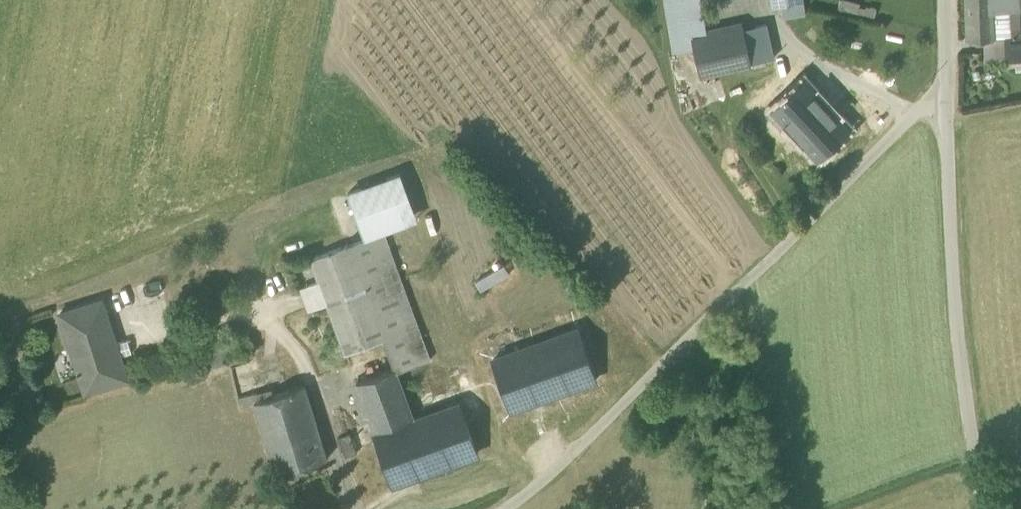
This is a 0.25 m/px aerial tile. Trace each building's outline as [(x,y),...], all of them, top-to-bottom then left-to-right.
[(674,52),(694,49),(692,39),(693,39),(690,20),(704,17),(702,0),(666,0),(674,52)] [(857,13),(859,5),(859,4),(845,0),(840,0),(838,8),(857,13)] [(993,38),(992,12),(992,0),(967,0),(968,39),(984,38),(993,38)] [(992,12),(1010,11),(1019,11),(1018,0),(992,0),(992,12)] [(782,5),(784,18),(806,14),(804,2),(782,5)] [(857,13),(864,15),(866,7),(859,5),(857,13)] [(864,16),(874,18),(876,9),(866,7),(864,15),(864,16)] [(1011,29),(1010,11),(992,12),(993,38),(1005,38),(1011,37),(1011,29)] [(1011,29),(1020,28),(1019,11),(1010,11),(1011,29)] [(700,75),(752,63),(744,29),(743,28),(708,36),(704,17),(690,20),(693,39),(692,39),(694,49),(700,75)] [(744,29),(752,63),(774,58),(766,23),(744,29)] [(1020,28),(1011,29),(1011,37),(1020,37),(1020,28)] [(1006,62),(1015,61),(1020,61),(1020,37),(1011,37),(1005,38),(1006,62)] [(984,62),(1006,62),(1005,38),(993,38),(984,38),(984,62)] [(765,96),(776,108),(800,86),(789,74),(765,96)] [(800,85),(800,86),(776,108),(775,109),(818,155),(847,128),(813,91),(808,95),(800,85)] [(347,193),(364,238),(384,231),(417,218),(400,173),(347,193)] [(383,339),(394,368),(395,368),(396,372),(422,362),(430,359),(384,231),(364,238),(348,244),(383,339)] [(328,302),(346,353),(383,339),(348,244),(313,257),(313,256),(311,257),(320,280),(308,284),(316,306),(328,302)] [(504,264),(475,280),(480,291),(510,274),(504,264)] [(309,309),(316,306),(308,284),(301,287),(309,309)] [(60,313),(85,392),(127,378),(102,299),(60,313)] [(494,359),(512,408),(595,378),(577,329),(494,359)] [(201,349),(208,368),(228,361),(226,353),(233,351),(230,340),(201,349)] [(412,417),(396,372),(395,368),(394,368),(357,382),(375,431),(412,417)] [(305,385),(259,401),(254,402),(255,403),(268,445),(318,427),(305,385)] [(240,408),(255,403),(254,402),(259,401),(256,392),(238,397),(240,408)] [(457,401),(412,417),(375,431),(376,434),(459,404),(457,401)] [(376,434),(394,483),(477,453),(459,404),(376,434)] [(268,445),(278,476),(327,459),(318,427),(268,445)]
